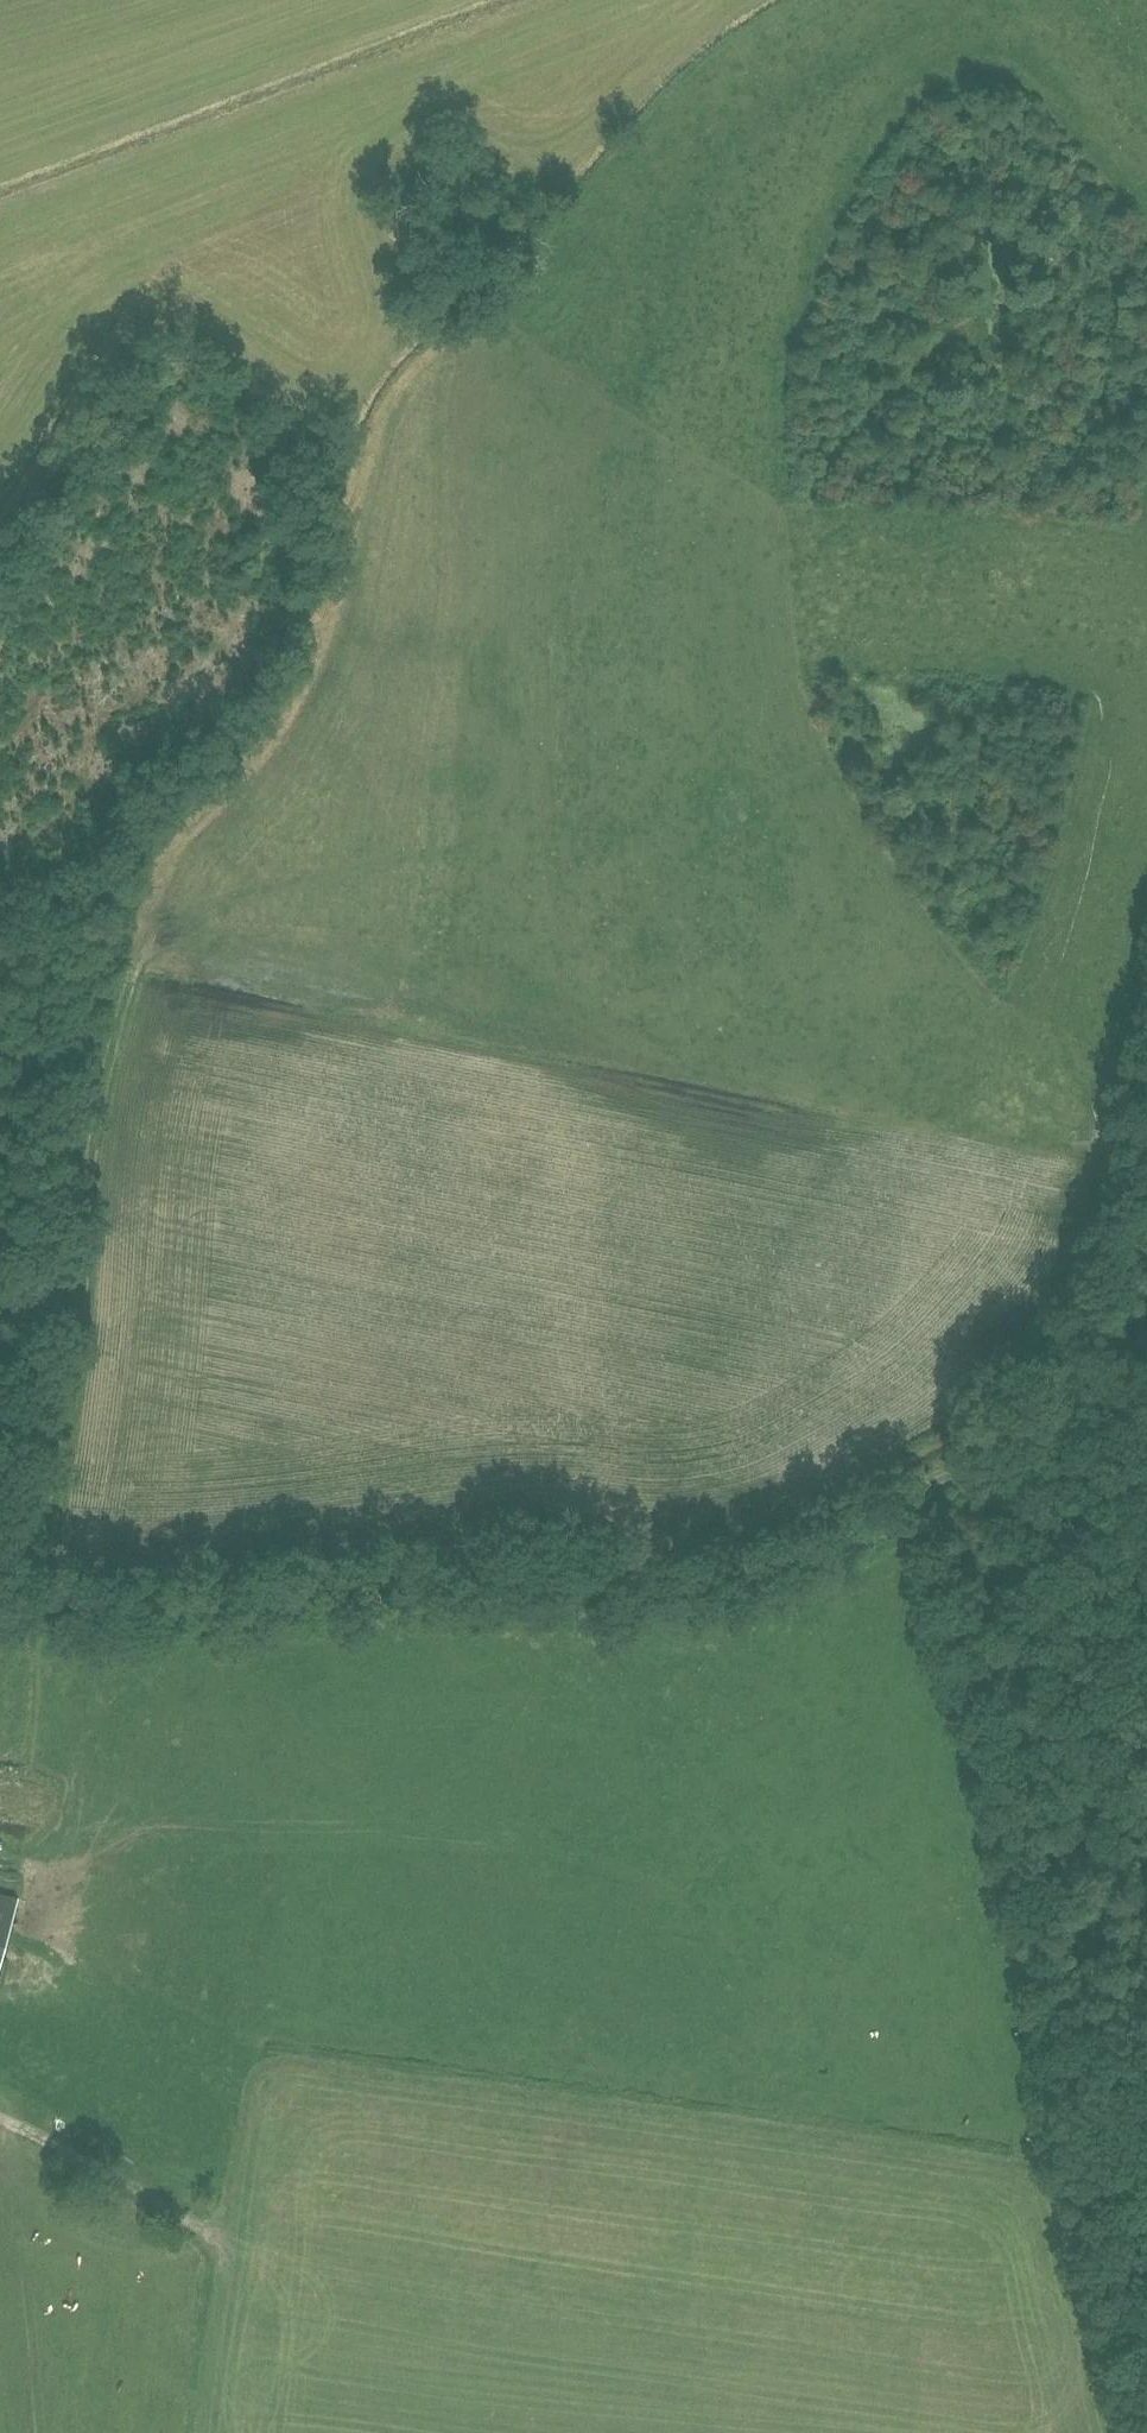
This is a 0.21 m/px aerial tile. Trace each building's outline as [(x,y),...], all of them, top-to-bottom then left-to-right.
[(0,1896),(0,1955),(2,1955),(17,1900),(0,1896)]
